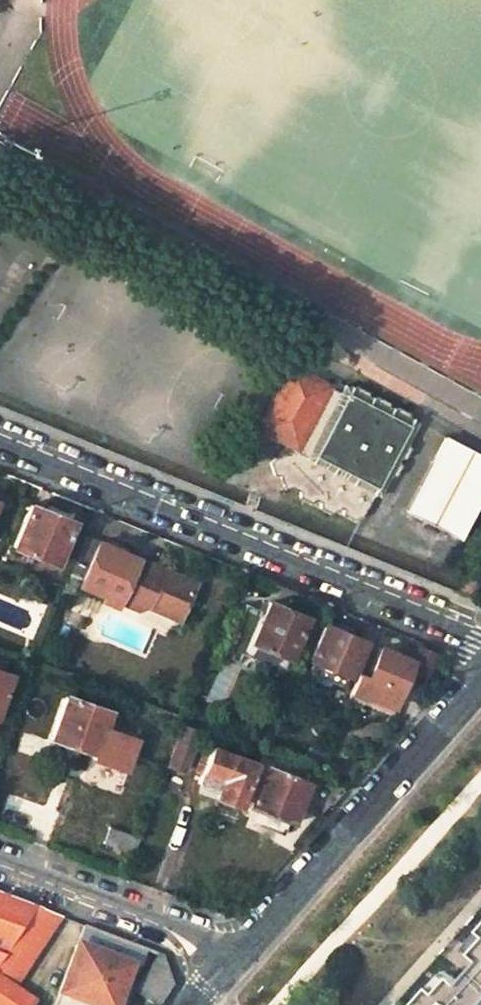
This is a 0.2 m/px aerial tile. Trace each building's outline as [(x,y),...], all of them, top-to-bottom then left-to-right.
[(335,397),(288,371),(257,429),(294,448),(291,453),(268,460),(261,472),(267,476),(272,476),(277,486),(279,486),(291,493),(290,501),(299,504),(306,500),(312,503),(311,510),(319,514),(325,510),(329,512),(331,509),(336,512),(337,519),(344,523),(350,519),(353,521),(367,497),(375,501),(386,481),(393,481),(399,471),(393,464),(398,457),(407,458),(411,450),(405,443),(414,426),(406,422),(407,413),(396,407),(389,414),(384,412),(386,402),(375,396),(368,403),(365,401),(367,391),(355,386),(349,392),(341,388),(335,397)] [(444,437),(407,512),(460,538),(480,494),(480,456),(444,437)] [(267,476),(270,488),(277,486),(272,476),(267,476)] [(53,565),(70,522),(28,505),(10,547),(53,565)] [(193,585),(137,562),(83,540),(69,574),(67,573),(59,592),(72,597),(78,582),(80,583),(78,589),(117,605),(118,602),(122,604),(121,605),(137,612),(146,609),(149,602),(181,615),(193,585)] [(178,622),(181,615),(149,602),(146,609),(178,622)] [(307,619),(268,603),(258,628),(250,625),(243,641),(249,662),(282,677),(307,619)] [(340,690),(346,677),(350,678),(365,643),(322,626),(308,660),(313,663),(307,675),(340,690)] [(407,670),(411,662),(371,645),(350,695),(363,701),(364,697),(391,708),(407,670)] [(417,647),(411,662),(407,670),(422,677),(432,653),(417,647)] [(11,676),(0,672),(0,705),(11,676)] [(89,759),(123,772),(135,740),(102,727),(108,713),(64,696),(48,739),(91,755),(89,759)] [(182,767),(195,731),(180,725),(166,762),(182,767)] [(239,808),(255,765),(211,749),(201,773),(219,779),(212,798),(239,808)] [(290,825),(307,784),(263,768),(248,809),(290,825)] [(108,829),(102,844),(129,855),(136,840),(108,829)] [(35,909),(0,896),(0,962),(35,909)] [(0,962),(0,983),(10,990),(58,918),(35,909),(0,962)] [(81,927),(55,996),(79,1004),(117,1004),(124,986),(130,988),(145,951),(81,927)] [(412,1004),(480,1004),(480,928),(467,944),(474,949),(472,952),(480,959),(459,983),(451,975),(436,991),(429,985),(412,1004)] [(31,1004),(10,990),(0,983),(0,1004),(30,1004),(31,1004)]
